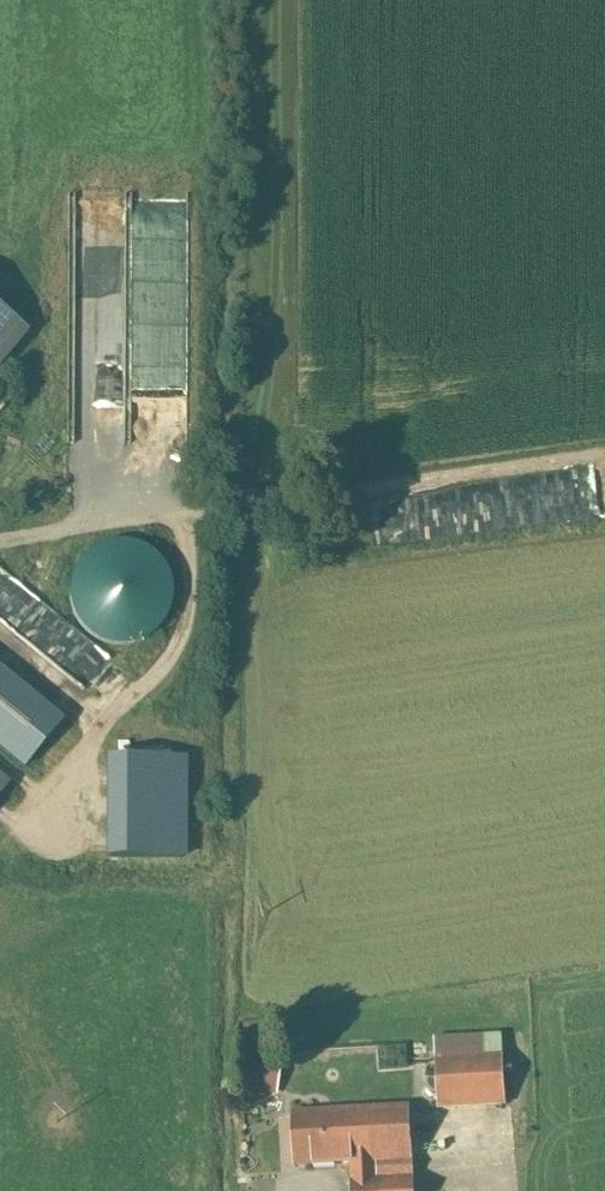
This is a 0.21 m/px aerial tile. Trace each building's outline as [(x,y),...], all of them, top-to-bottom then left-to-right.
[(0,330),(0,364),(25,335),(8,321),(0,330)] [(159,627),(168,613),(172,599),(172,585),(168,571),(160,559),(149,550),(136,544),(119,542),(103,545),(89,553),(78,566),(71,581),(70,598),(75,614),(84,628),(97,638),(113,643),(130,643),(146,637),(159,627)] [(0,669),(0,746),(24,766),(62,720),(0,669)] [(186,756),(105,756),(105,856),(186,856),(186,756)] [(505,1103),(502,1038),(435,1042),(439,1106),(505,1103)] [(409,1108),(372,1110),(374,1160),(412,1158),(409,1108)] [(374,1160),(372,1110),(293,1114),(296,1165),(351,1162),(374,1160)] [(412,1158),(374,1160),(351,1162),(353,1190),(414,1190),(412,1158)]
